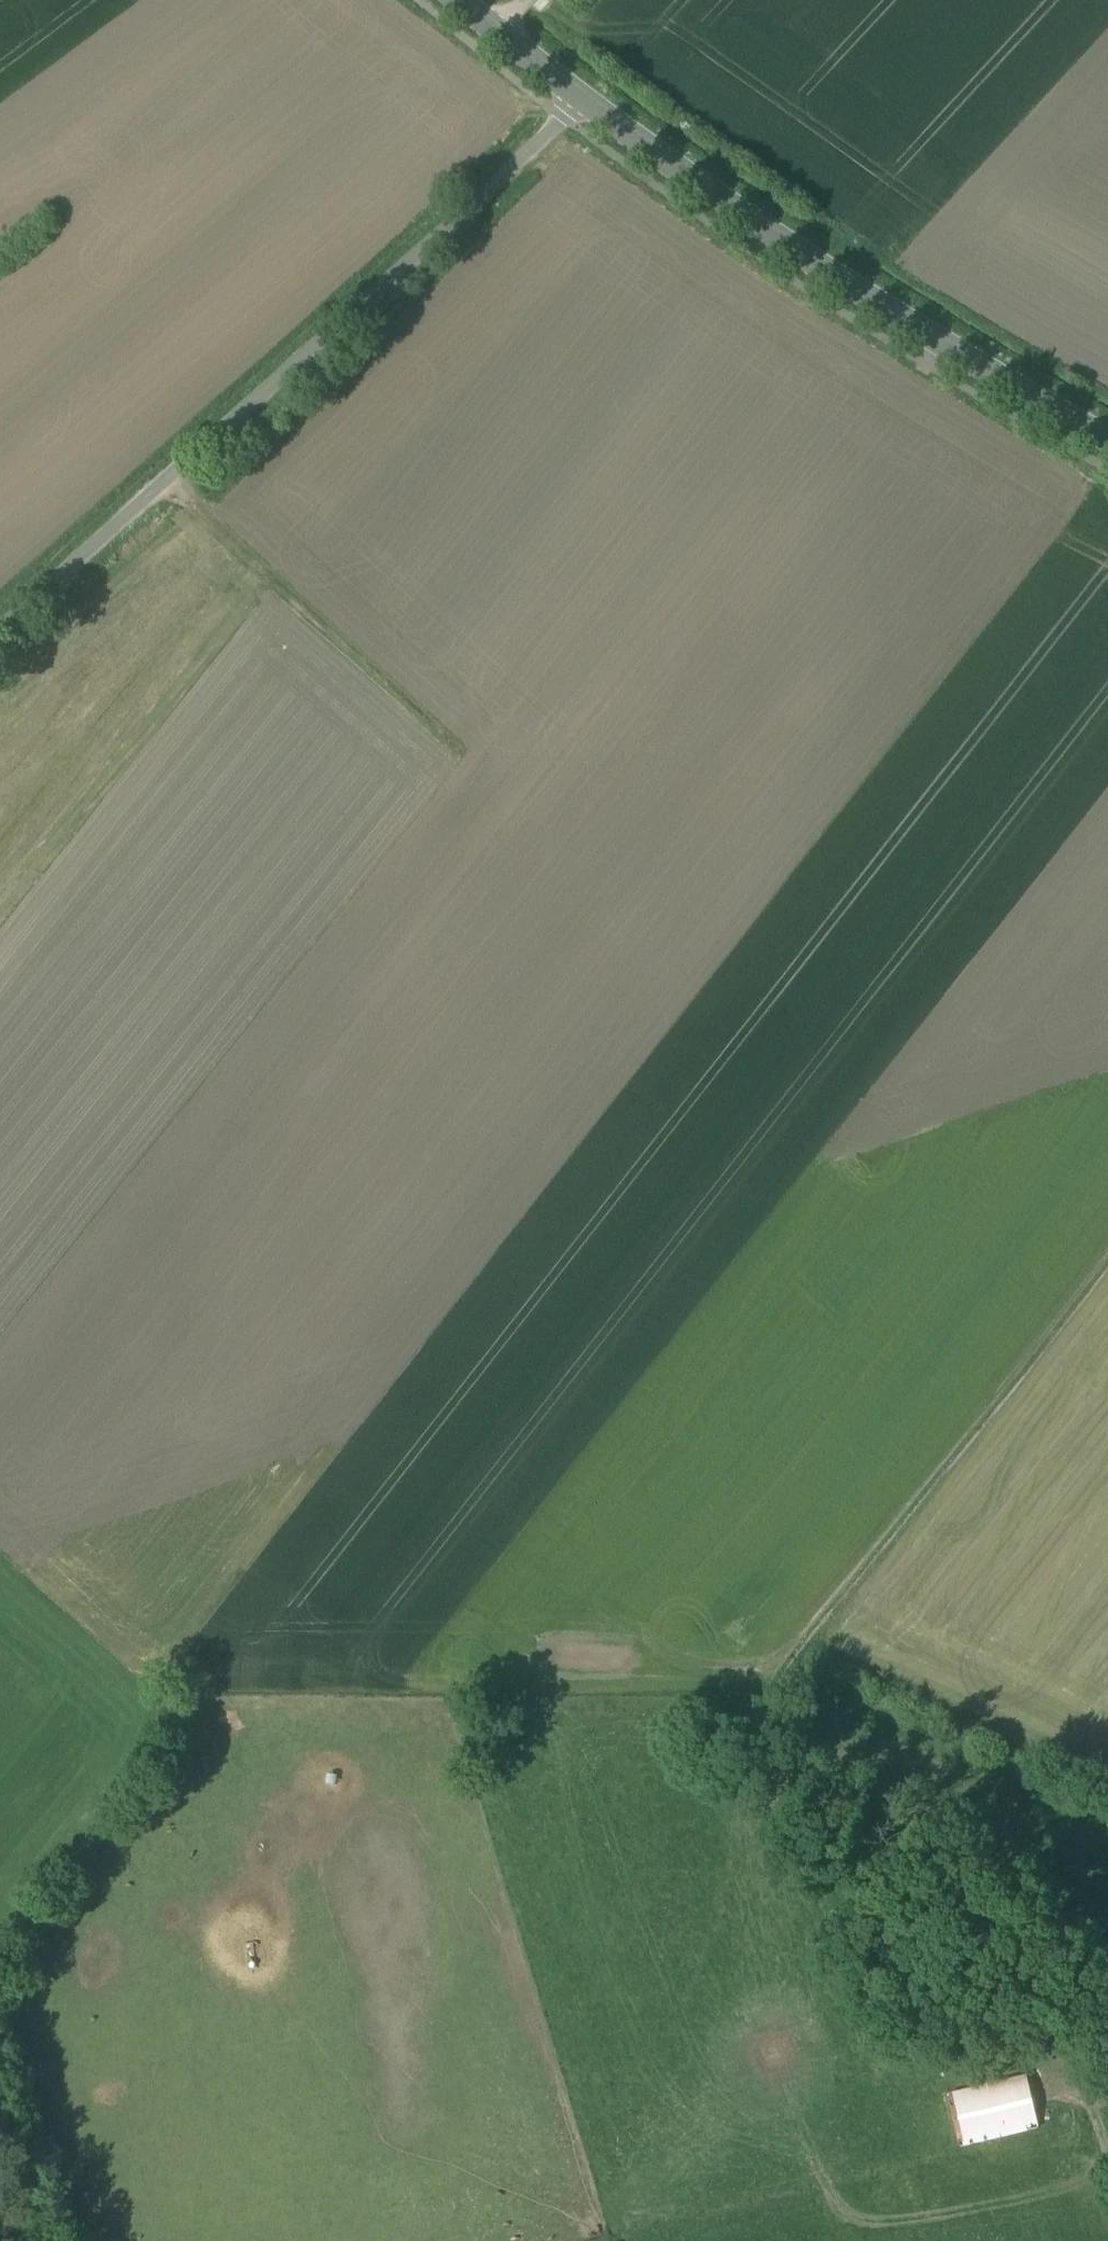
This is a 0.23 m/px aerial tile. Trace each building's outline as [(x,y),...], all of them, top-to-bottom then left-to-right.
[(1029,2078),(949,2096),(960,2149),(1041,2131),(1029,2078)]
